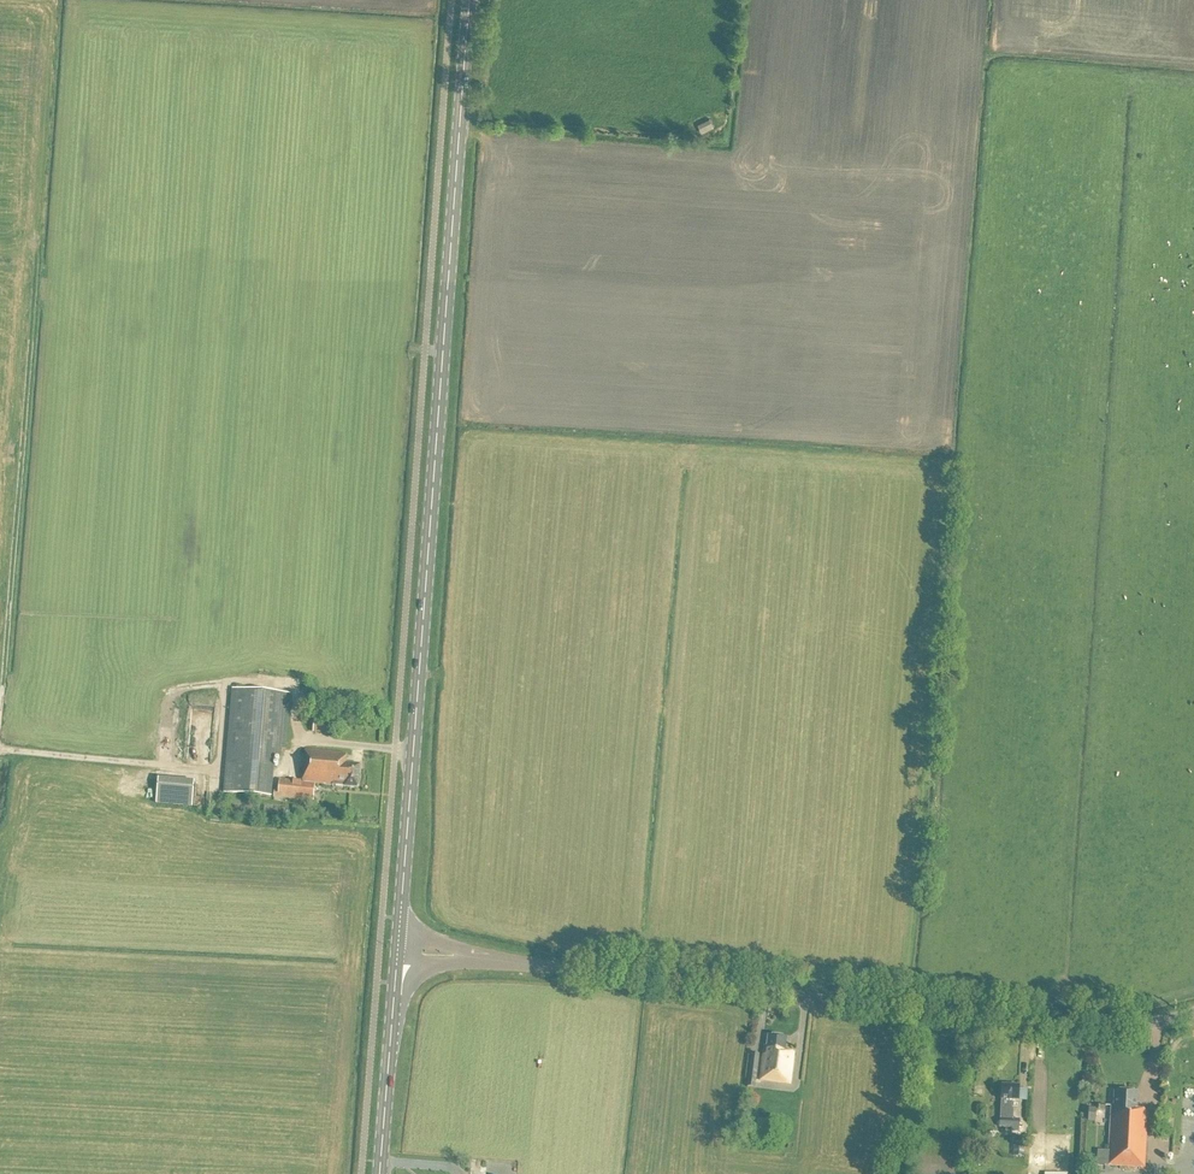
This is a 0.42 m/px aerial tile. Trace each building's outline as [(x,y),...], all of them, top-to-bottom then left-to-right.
[(709,118),(697,123),(701,132),(714,126),(709,118)] [(291,695),(232,690),(223,795),(272,799),(275,759),(281,760),(282,750),(286,750),(291,695)] [(275,793),(274,798),(312,802),(314,785),(332,787),(344,788),(357,790),(359,766),(346,765),(347,755),(305,752),(302,783),(280,781),(279,793),(275,793)] [(164,806),(200,807),(201,780),(164,779),(164,806)] [(762,1063),(763,1063),(760,1082),(790,1085),(794,1054),(785,1053),(786,1039),(768,1037),(766,1048),(764,1048),(762,1063)] [(755,1089),(759,1055),(751,1054),(747,1088),(755,1089)] [(1013,1111),(1012,1111),(1012,1102),(1018,1102),(1019,1088),(1002,1087),(1001,1101),(999,1128),(1011,1129),(1011,1132),(1019,1133),(1019,1121),(1012,1121),(1013,1111)] [(1108,1167),(1144,1169),(1147,1112),(1137,1112),(1138,1094),(1114,1093),(1113,1107),(1111,1107),(1108,1153),(1098,1152),(1097,1166),(1108,1167)] [(1095,1123),(1096,1109),(1088,1109),(1087,1123),(1095,1123)] [(756,1133),(771,1135),(772,1126),(773,1126),(773,1122),(757,1120),(756,1133)] [(1012,1159),(1024,1159),(1025,1140),(1013,1139),(1012,1159)]
